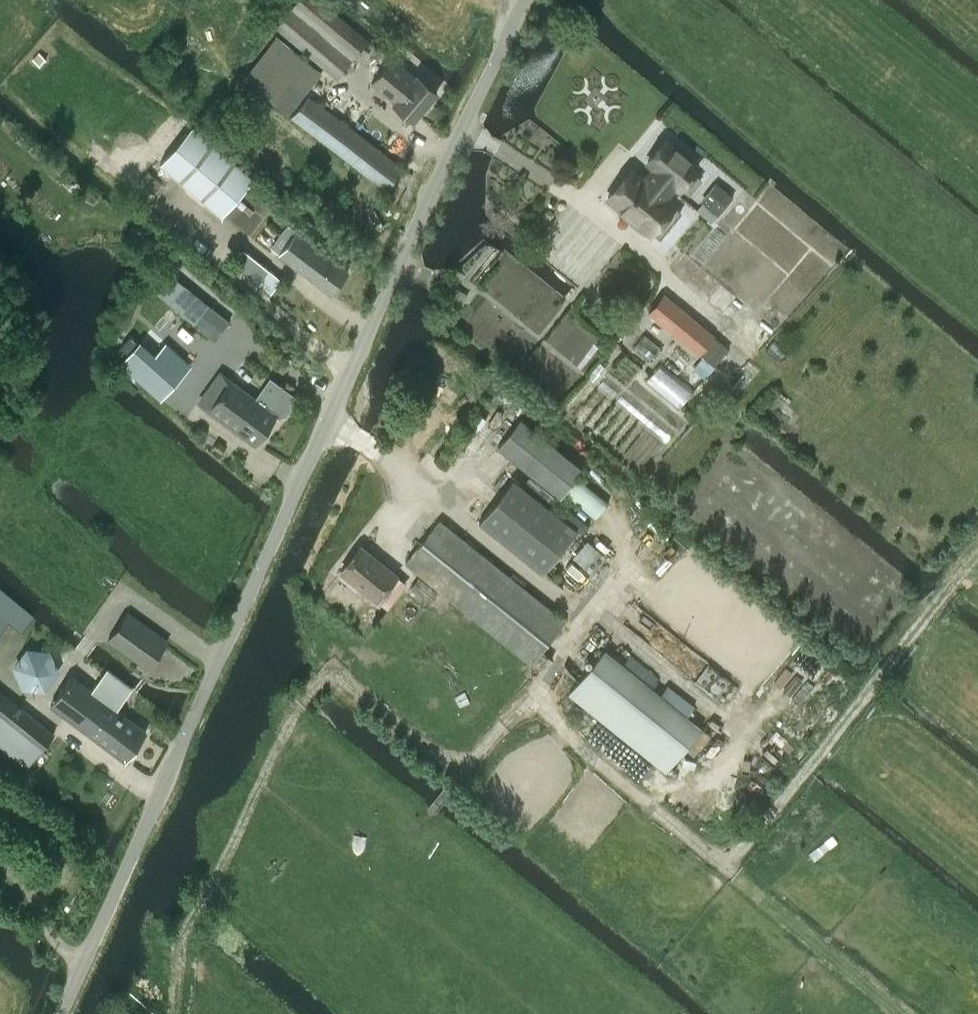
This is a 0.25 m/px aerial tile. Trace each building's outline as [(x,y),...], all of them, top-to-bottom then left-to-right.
[(337,77),(357,52),(368,61),(378,49),(320,0),(296,0),(275,25),(337,77)] [(392,57),(371,82),(394,101),(391,105),(410,120),(436,91),(417,75),(416,77),(392,57)] [(290,116),(386,189),(403,167),(307,94),(290,116)] [(252,178),(191,124),(160,160),(220,213),(252,178)] [(656,167),(645,181),(664,196),(675,183),(680,188),(681,187),(689,193),(701,179),(693,172),(698,167),(665,139),(648,160),(656,167)] [(664,196),(645,181),(630,168),(607,196),(636,220),(634,223),(644,231),(646,229),(651,232),(663,217),(671,224),(681,212),(673,206),(674,204),(664,196)] [(287,223),(269,246),(280,254),(304,273),(322,250),(298,231),(297,231),(287,223)] [(268,268),(243,248),(232,262),(268,291),(277,279),(266,271),(268,268)] [(322,250),(304,273),(330,293),(348,269),(322,250)] [(663,292),(646,312),(672,333),(689,313),(663,292)] [(228,320),(208,304),(193,322),(213,339),(228,320)] [(162,344),(134,376),(160,400),(188,368),(162,344)] [(218,371),(204,390),(216,398),(208,410),(254,443),(276,414),(264,406),(259,413),(253,409),(252,410),(243,404),(250,394),(230,380),(218,371)] [(264,406),(276,414),(279,416),(281,415),(284,414),(289,408),(288,404),(289,402),(265,385),(255,398),(250,394),(243,404),(252,410),(253,409),(259,413),(264,406)] [(521,417),(496,446),(559,497),(563,492),(576,476),(578,473),(583,468),(521,417)] [(217,440),(212,446),(221,452),(225,446),(217,440)] [(576,476),(563,492),(564,492),(567,495),(595,516),(606,501),(576,476)] [(513,479),(479,521),(542,572),(546,568),(572,536),(576,530),(513,479)] [(438,520),(405,561),(531,663),(565,621),(438,520)] [(376,599),(385,588),(396,574),(362,546),(341,571),(376,599)] [(0,590),(0,631),(7,621),(21,632),(33,616),(0,590)] [(107,639),(118,646),(148,668),(168,640),(138,619),(127,611),(107,639)] [(26,647),(12,666),(21,688),(45,691),(59,671),(49,649),(26,647)] [(604,649),(568,692),(666,771),(701,727),(604,649)] [(72,675),(50,704),(124,760),(146,731),(115,708),(131,687),(108,670),(106,669),(90,689),(72,675)] [(27,766),(53,733),(0,691),(0,745),(27,766)]
